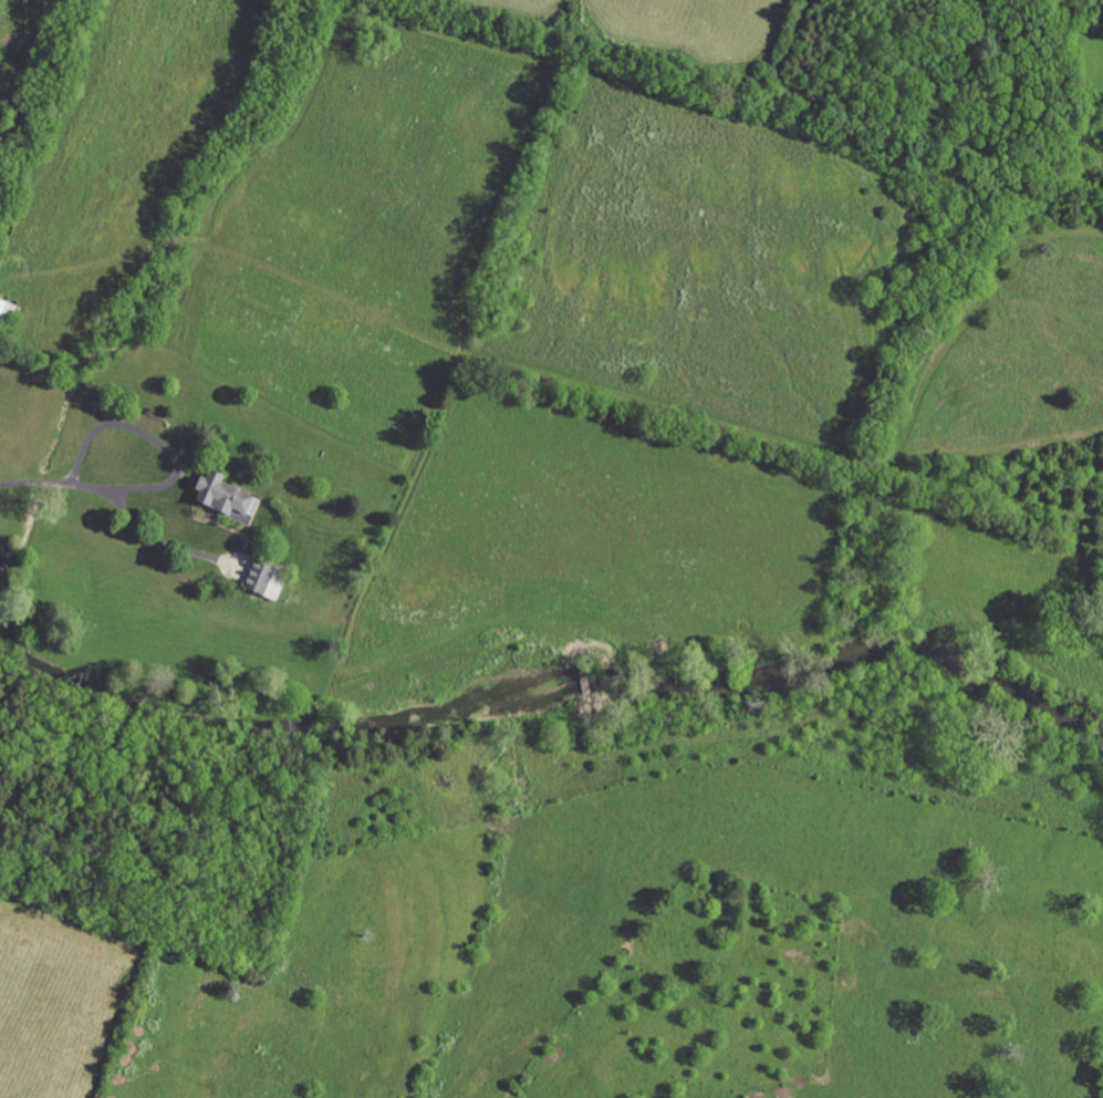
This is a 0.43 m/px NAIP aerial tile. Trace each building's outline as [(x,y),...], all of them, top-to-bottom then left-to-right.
[(0,302),(0,315),(13,319),(16,306),(0,302)] [(247,528),(258,501),(218,484),(221,477),(202,469),(192,491),(194,492),(190,503),(247,528)]
